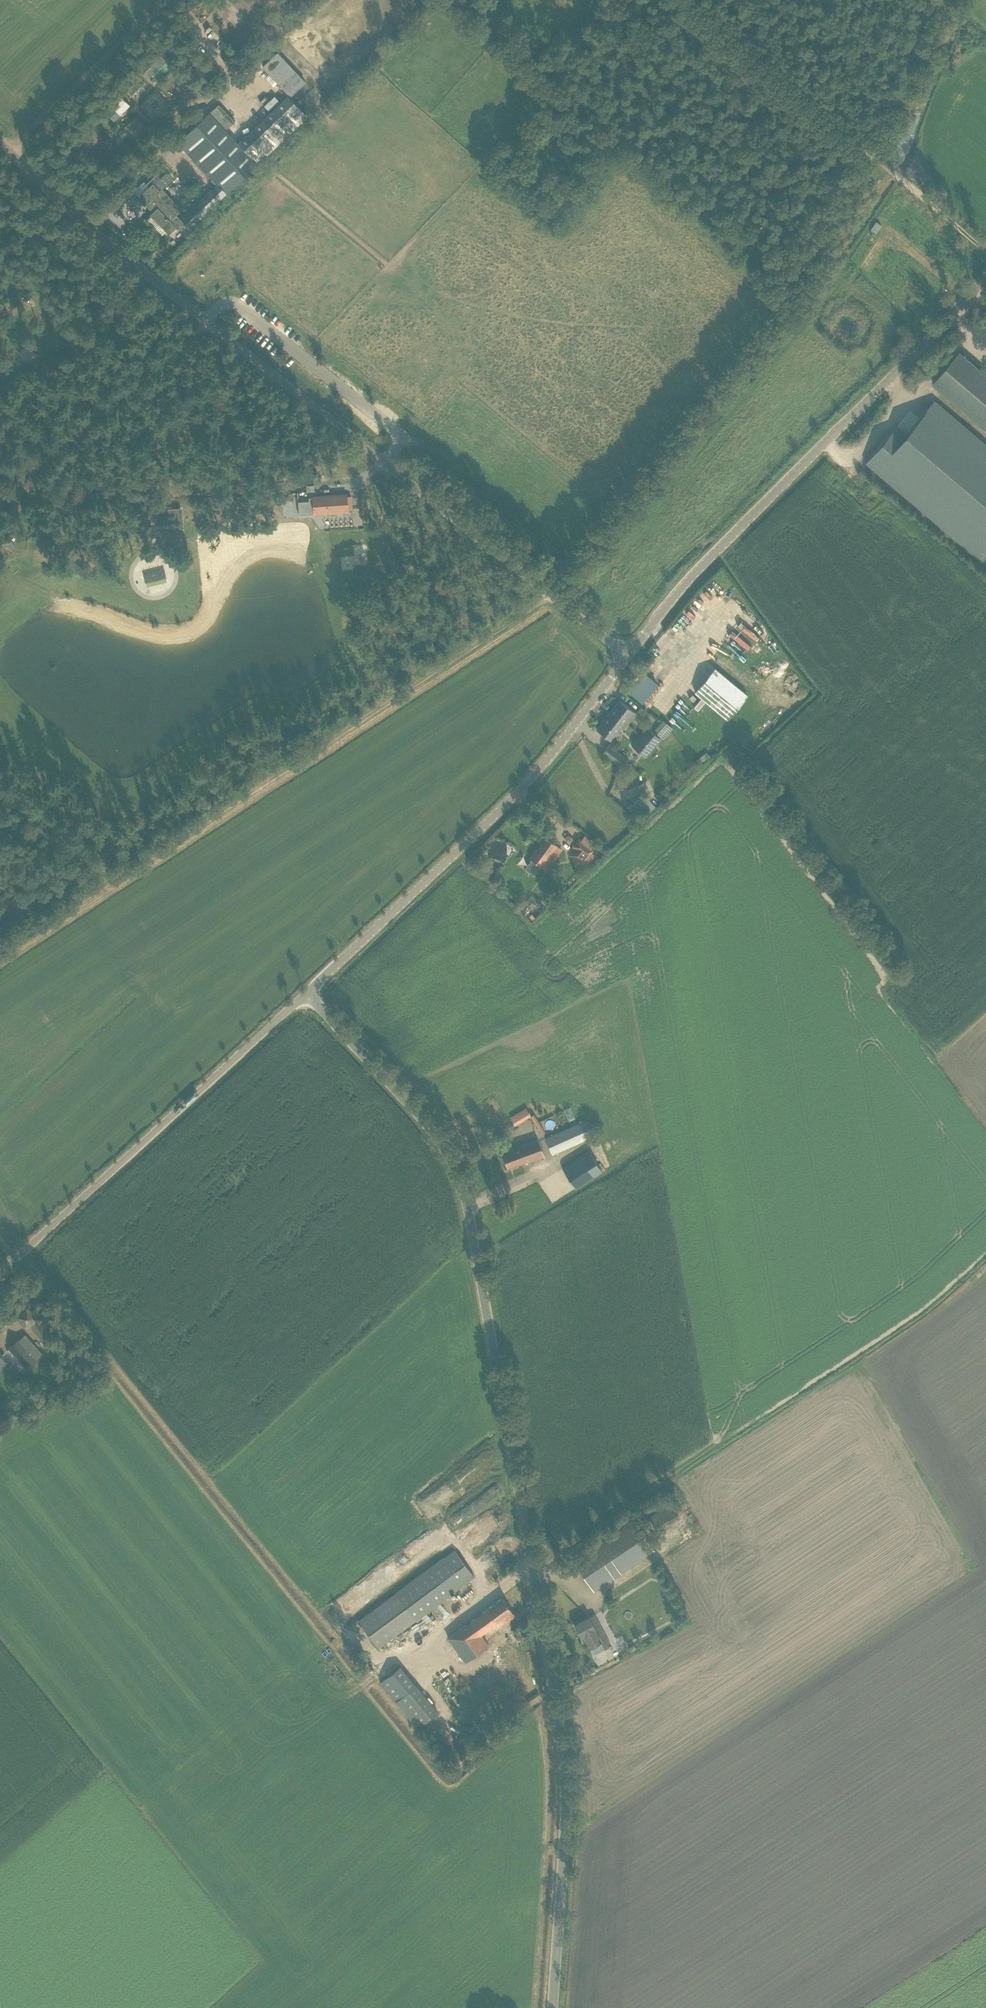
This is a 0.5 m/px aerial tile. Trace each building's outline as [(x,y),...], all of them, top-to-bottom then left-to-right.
[(479,11),(491,23),(500,15),(488,3),(479,11)] [(305,82),(277,53),(263,67),(290,96),(305,82)] [(161,56),(147,71),(152,76),(166,62),(161,56)] [(141,68),(137,73),(140,76),(141,77),(143,74),(145,72),(141,68)] [(140,78),(127,91),(132,96),(145,83),(140,78)] [(245,135),(265,155),(307,117),(287,96),(245,135)] [(121,97),(111,107),(119,115),(129,104),(121,97)] [(234,121),(218,105),(209,114),(177,144),(218,187),(181,221),(189,229),(257,165),(224,130),(234,121)] [(139,156),(128,167),(131,170),(135,174),(145,163),(142,159),(139,156)] [(161,178),(156,174),(146,184),(149,187),(138,197),(153,213),(151,216),(164,230),(171,223),(169,221),(178,213),(152,186),(161,178)] [(32,358),(31,348),(21,349),(22,360),(32,358)] [(959,352),(933,383),(985,428),(985,374),(959,352)] [(984,441),(936,402),(934,401),(906,434),(897,426),(865,463),(981,561),(985,556),(985,444),(984,441)] [(351,509),(350,496),(346,497),(346,495),(327,497),(327,496),(312,497),(313,514),(347,511),(347,509),(351,509)] [(142,505),(142,513),(150,513),(149,505),(142,505)] [(157,522),(181,521),(180,508),(156,509),(157,522)] [(747,695),(715,668),(695,692),(727,719),(747,695)] [(630,694),(643,703),(658,683),(645,673),(630,694)] [(596,730),(611,741),(622,728),(620,726),(628,716),(630,718),(635,712),(619,700),(596,730)] [(647,728),(632,746),(646,757),(661,739),(647,728)] [(602,753),(622,768),(628,760),(608,745),(602,753)] [(698,757),(694,761),(699,766),(703,763),(705,762),(700,756),(698,757)] [(642,793),(631,803),(642,816),(654,806),(642,793)] [(529,859),(540,867),(546,858),(551,862),(561,849),(557,846),(545,837),(529,859)] [(587,868),(596,857),(591,852),(593,850),(578,838),(572,846),(575,849),(570,855),(581,864),(582,864),(587,868)] [(509,1115),(514,1124),(531,1115),(526,1106),(509,1115)] [(586,1121),(545,1139),(552,1154),(593,1137),(586,1121)] [(499,1148),(507,1168),(544,1156),(537,1139),(512,1149),(510,1144),(499,1148)] [(589,1151),(562,1168),(576,1189),(602,1171),(589,1151)] [(38,1359),(19,1337),(7,1348),(27,1369),(38,1359)] [(648,1515),(655,1528),(678,1515),(671,1502),(648,1515)] [(593,1590),(653,1550),(633,1519),(574,1560),(593,1590)] [(344,1603),(377,1647),(474,1576),(441,1531),(344,1603)] [(500,1627),(497,1623),(503,1618),(506,1623),(516,1616),(502,1597),(448,1637),(465,1661),(488,1644),(484,1639),(500,1627)] [(592,1624),(589,1617),(574,1625),(580,1636),(583,1635),(590,1648),(590,1647),(594,1655),(611,1645),(598,1620),(592,1624)] [(500,1649),(502,1656),(493,1658),(504,1698),(521,1693),(508,1647),(500,1649)] [(417,1727),(437,1710),(399,1664),(379,1681),(417,1727)] [(499,1705),(489,1669),(470,1674),(479,1710),(499,1705)] [(471,1698),(466,1701),(452,1673),(430,1684),(449,1723),(476,1710),(471,1698)]
